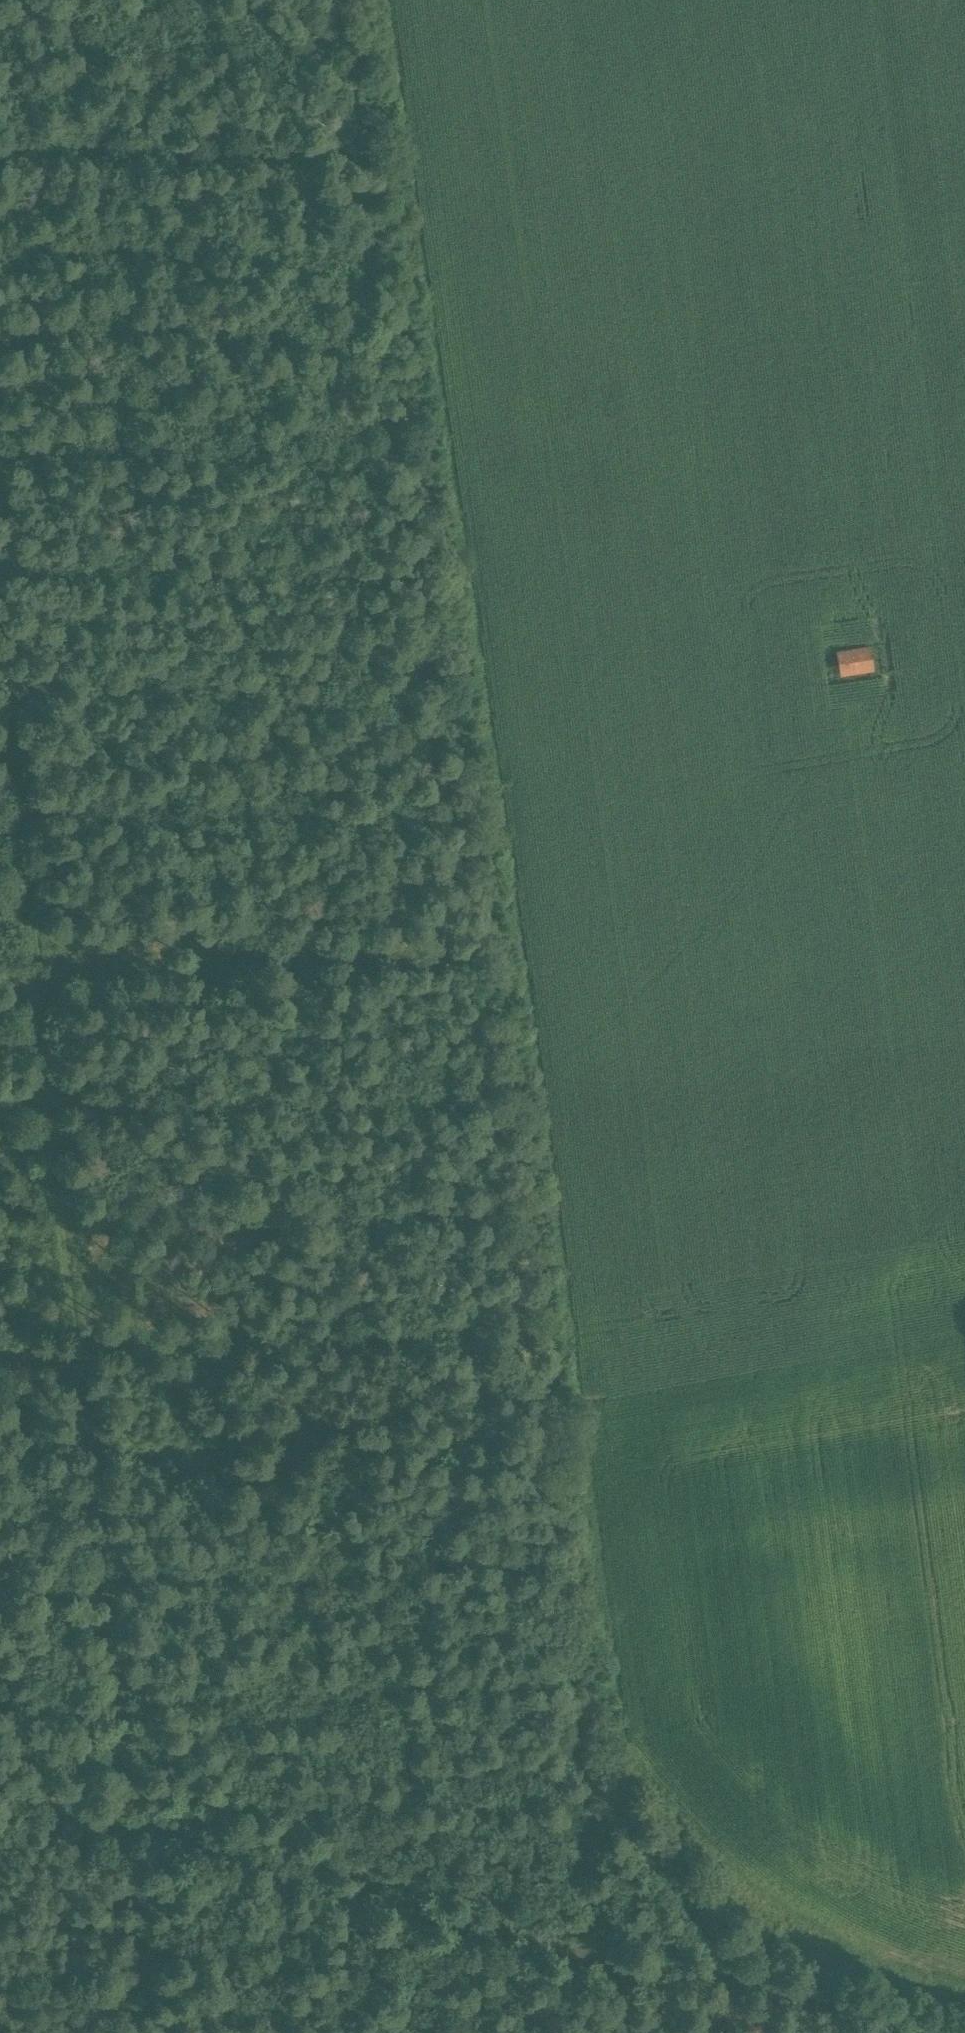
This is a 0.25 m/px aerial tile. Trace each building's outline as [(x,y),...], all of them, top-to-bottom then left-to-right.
[(873,641),(840,643),(842,670),(875,668),(873,641)]
